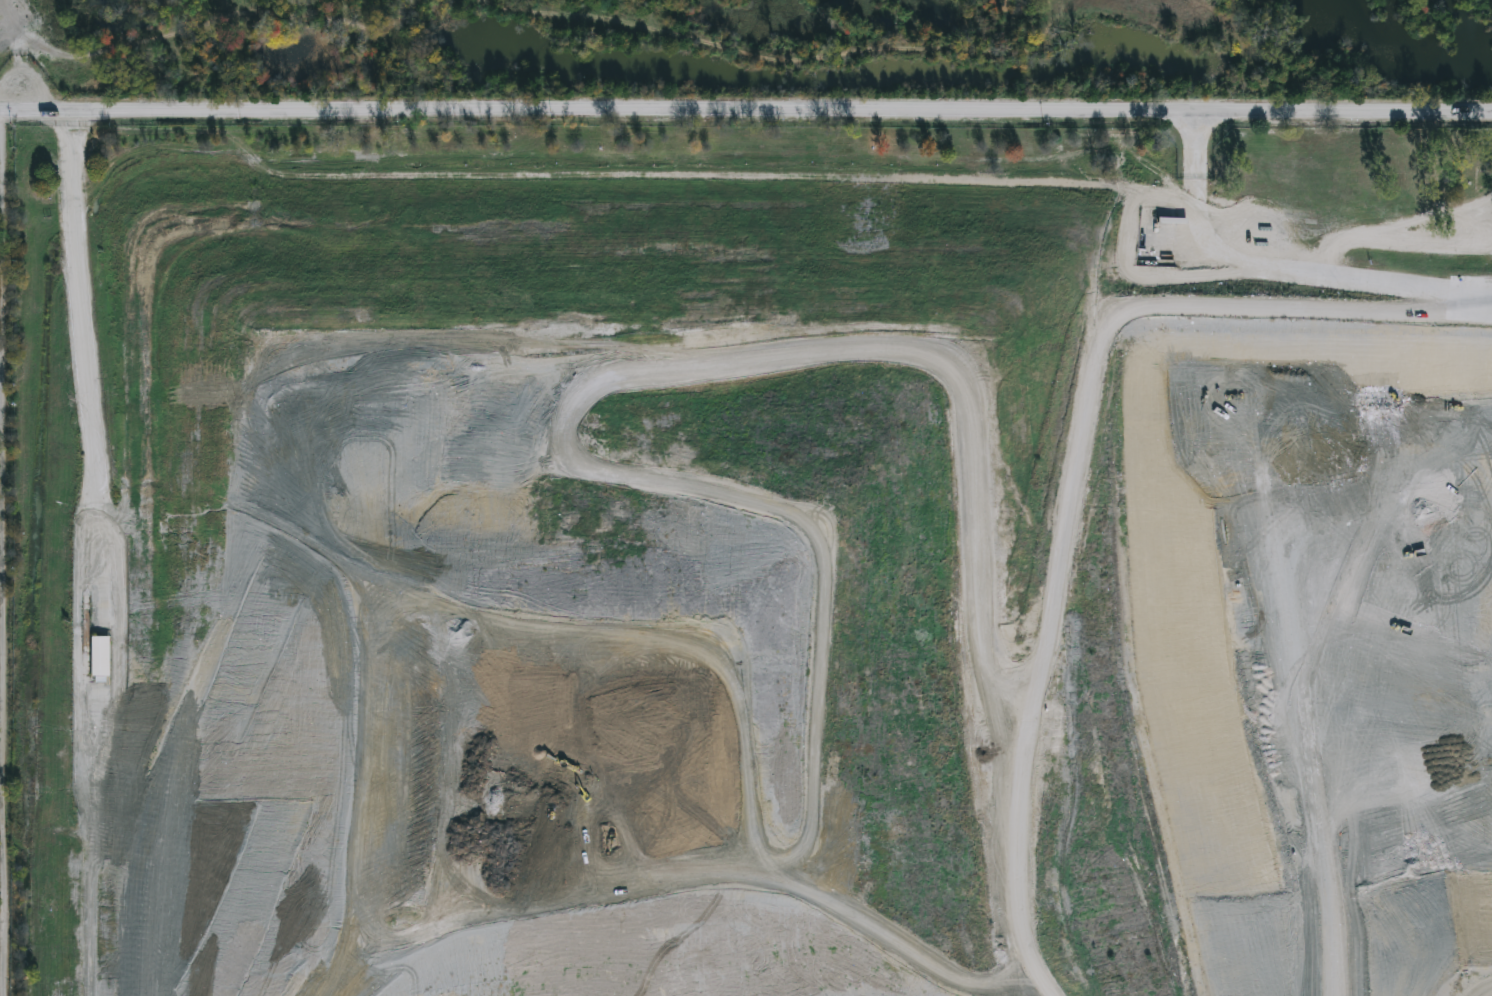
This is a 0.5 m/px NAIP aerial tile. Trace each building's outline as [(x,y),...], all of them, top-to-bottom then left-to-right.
[(553,115),(564,116),(565,105),(554,105),(553,115)] [(110,678),(91,678),(91,639),(110,639),(110,678)]
